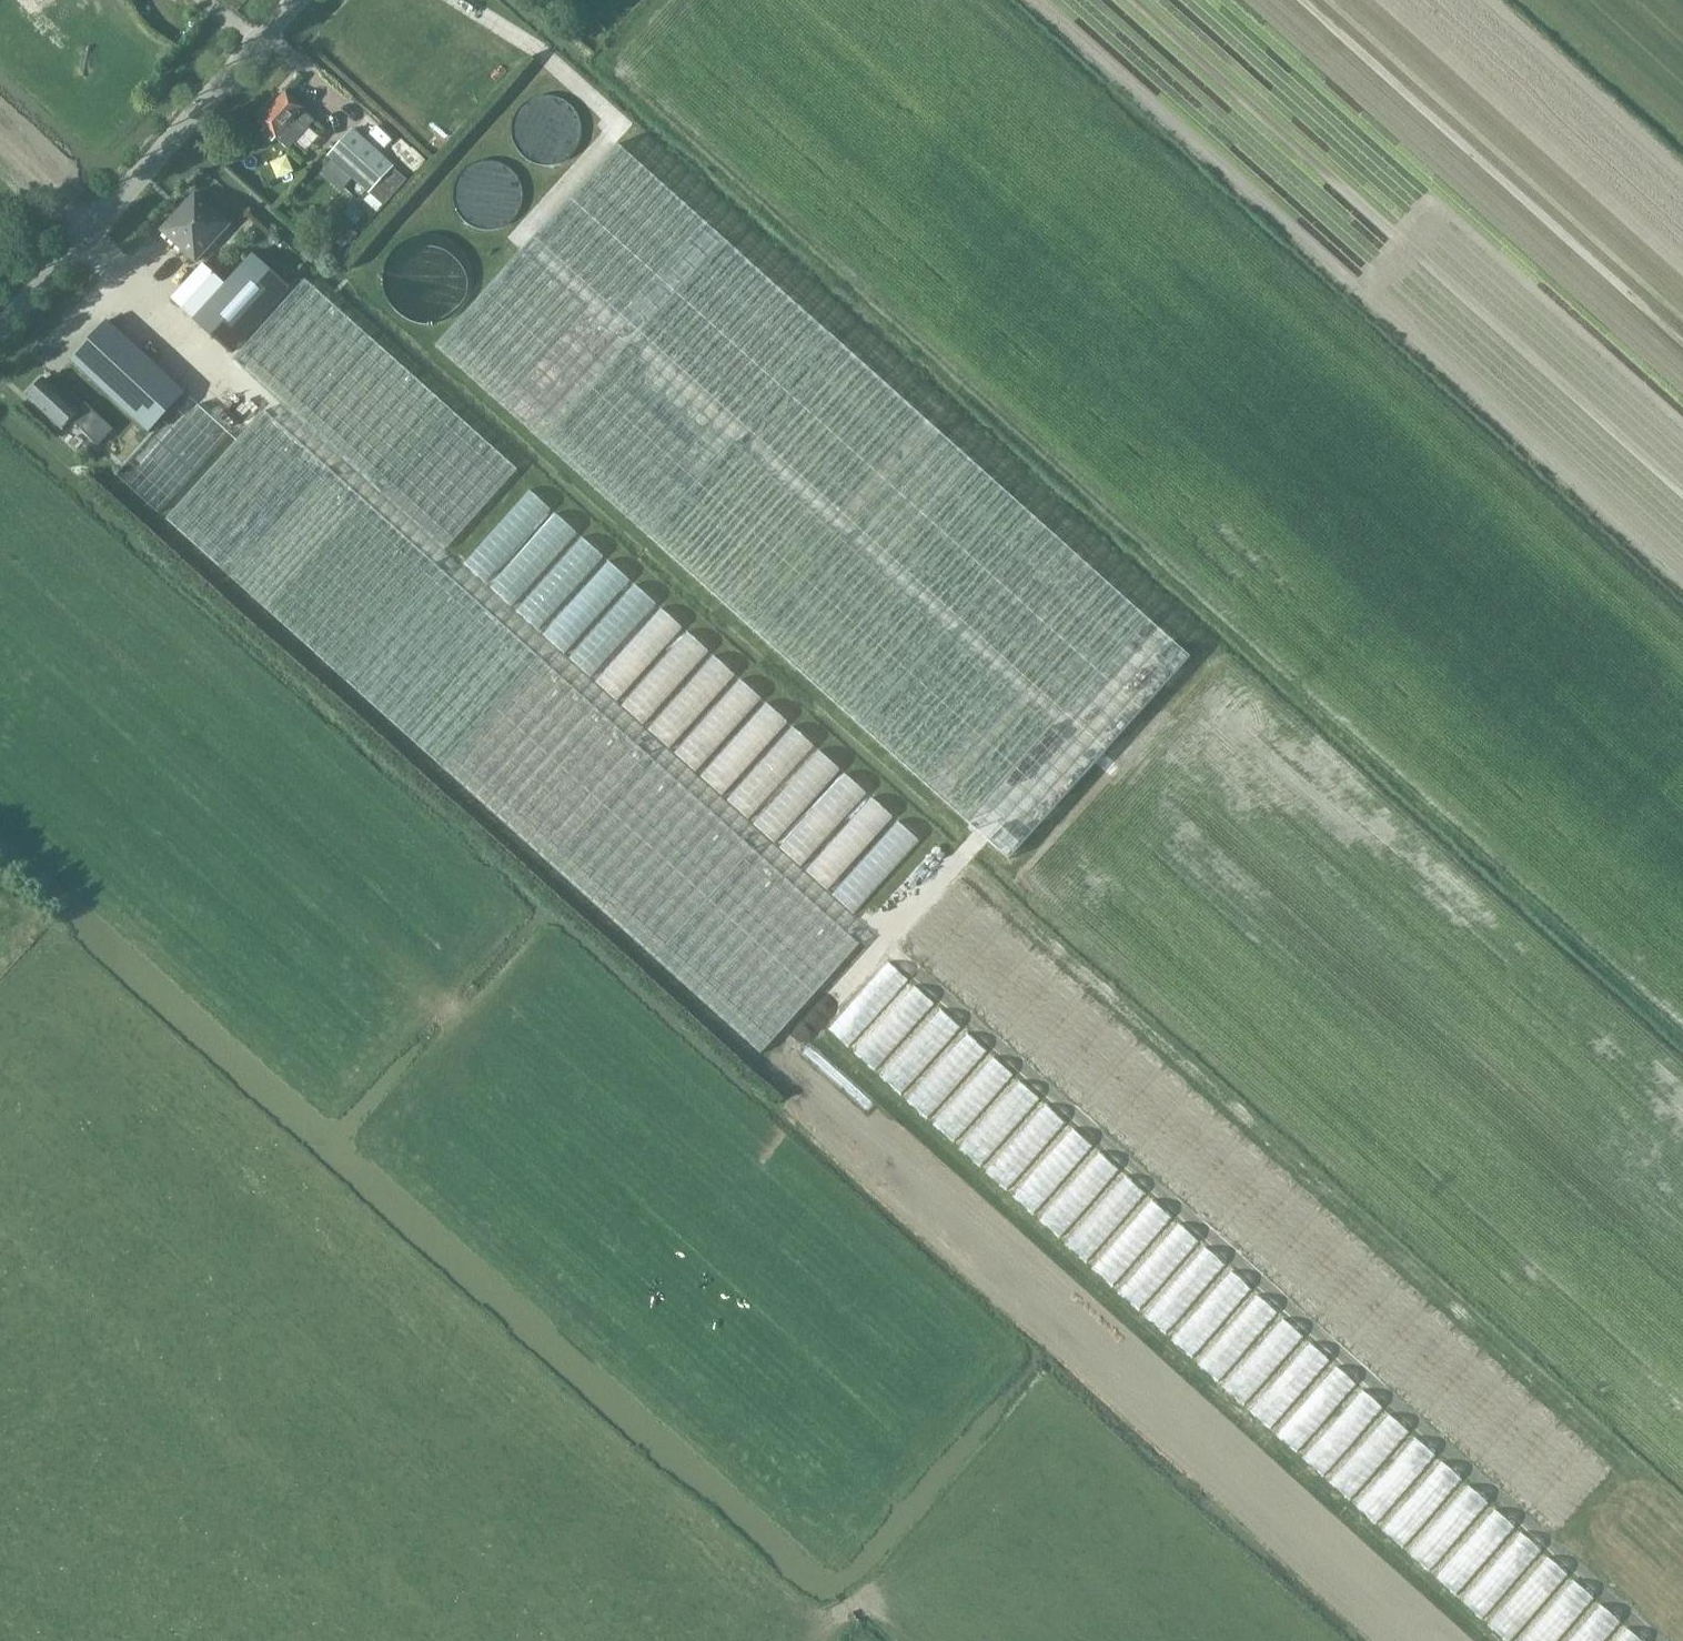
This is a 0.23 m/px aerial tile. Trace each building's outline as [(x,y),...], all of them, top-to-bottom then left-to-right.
[(288,150),(314,121),(302,110),(303,109),(286,93),(259,122),(266,128),(262,132),(272,141),(275,138),(288,150)] [(369,192),(393,165),(353,129),(329,156),(369,192)] [(617,144),(435,347),(1007,860),(1190,656),(617,144)] [(393,165),(369,192),(384,206),(408,179),(393,165)] [(362,209),(369,201),(356,188),(348,196),(362,209)] [(195,193),(181,208),(160,231),(195,262),(229,225),(195,193)] [(230,352),(289,287),(253,254),(225,285),(203,264),(171,299),(230,352)] [(444,551),(517,471),(368,334),(367,336),(306,280),(233,359),(444,551)] [(106,320),(70,360),(105,392),(141,353),(106,320)] [(98,444),(110,431),(114,426),(87,402),(79,410),(44,378),(27,397),(62,430),(70,420),(98,444)] [(190,395),(119,473),(162,513),(234,435),(190,395)] [(166,520),(230,577),(762,1053),(860,944),(264,410),(166,520)] [(924,840),(527,484),(461,557),(858,913),(924,840)] [(949,877),(887,944),(907,962),(969,895),(949,877)] [(916,971),(937,987),(992,916),(971,900),(916,971)] [(941,991),(959,1007),(1018,942),(1000,926),(941,991)] [(1024,945),(969,1019),(987,1033),(1042,958),(1024,945)] [(887,960),(825,1028),(1505,1640),(1644,1640),(887,960)] [(1054,972),(992,1037),(1011,1054),(1072,989),(1054,972)] [(1037,1075),(1098,1011),(1081,995),(1020,1059),(1037,1075)] [(1046,1087),(1067,1104),(1123,1036),(1103,1019),(1046,1087)] [(1090,1124),(1150,1061),(1133,1045),(1073,1108),(1090,1124)] [(1116,1148),(1176,1085),(1159,1069),(1099,1132),(1116,1148)] [(1148,1175),(1200,1104),(1180,1090),(1129,1160),(1148,1175)] [(1152,1181),(1170,1197),(1230,1132),(1212,1116),(1152,1181)] [(1238,1141),(1178,1205),(1196,1222),(1256,1157),(1238,1141)] [(1222,1244),(1282,1180),(1265,1164),(1204,1228),(1222,1244)] [(1252,1269),(1305,1199),(1287,1185),(1234,1256),(1252,1269)] [(1317,1211),(1257,1274),(1274,1291),(1335,1227),(1317,1211)] [(1300,1315),(1361,1251),(1343,1234),(1282,1298),(1300,1315)] [(1326,1339),(1387,1274),(1369,1258),(1309,1323),(1326,1339)] [(1395,1281),(1334,1347),(1353,1365),(1414,1299),(1395,1281)] [(1422,1305),(1361,1370),(1379,1387),(1440,1322),(1422,1305)] [(1448,1330),(1387,1393),(1405,1410),(1466,1347),(1448,1330)] [(1475,1353),(1413,1418),(1431,1435),(1493,1370),(1475,1353)] [(1457,1458),(1520,1395),(1503,1377),(1439,1440),(1457,1458)] [(1467,1468),(1486,1484),(1543,1414),(1524,1399),(1467,1468)] [(1553,1424),(1493,1490),(1511,1506),(1572,1441),(1553,1424)] [(1519,1513),(1537,1530),(1599,1465),(1581,1448),(1519,1513)]
